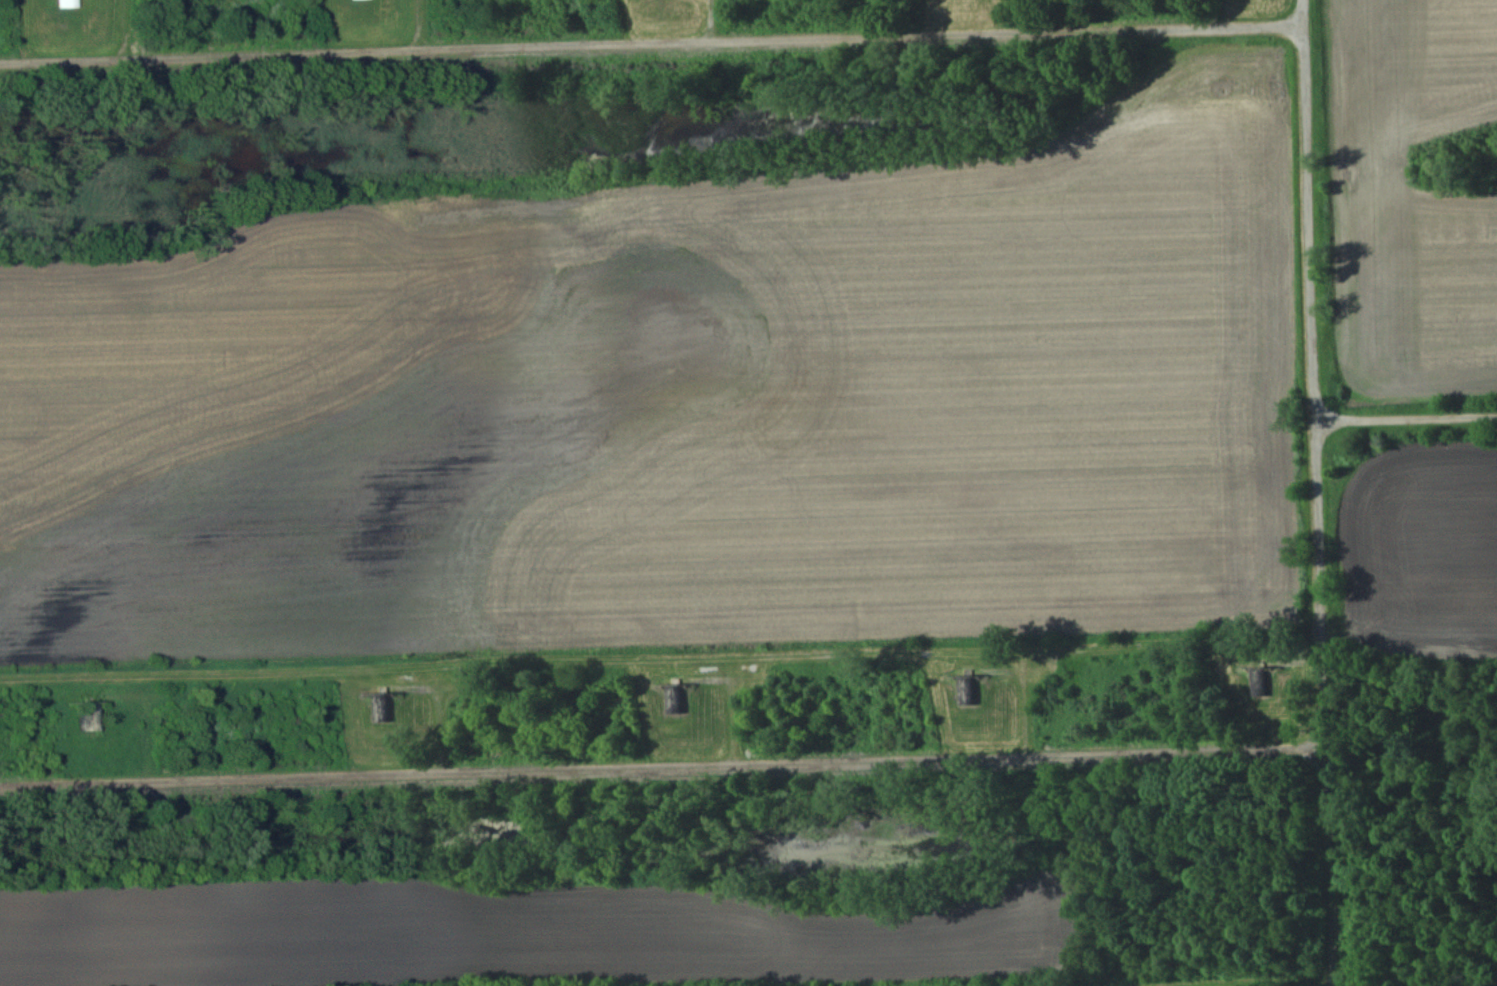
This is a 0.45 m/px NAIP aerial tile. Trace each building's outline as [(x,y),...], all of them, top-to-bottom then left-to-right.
[(978,705),(977,676),(958,677),(958,705),(978,705)]
